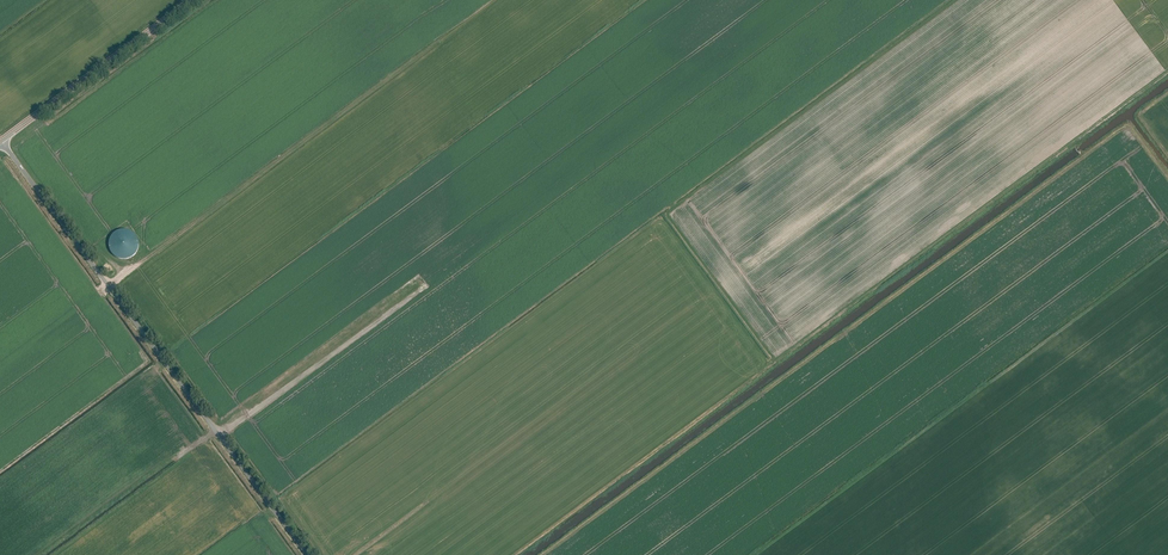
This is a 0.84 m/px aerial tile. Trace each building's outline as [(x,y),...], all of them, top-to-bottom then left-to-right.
[(115,232),(114,258),(136,259),(137,233),(115,232)]
